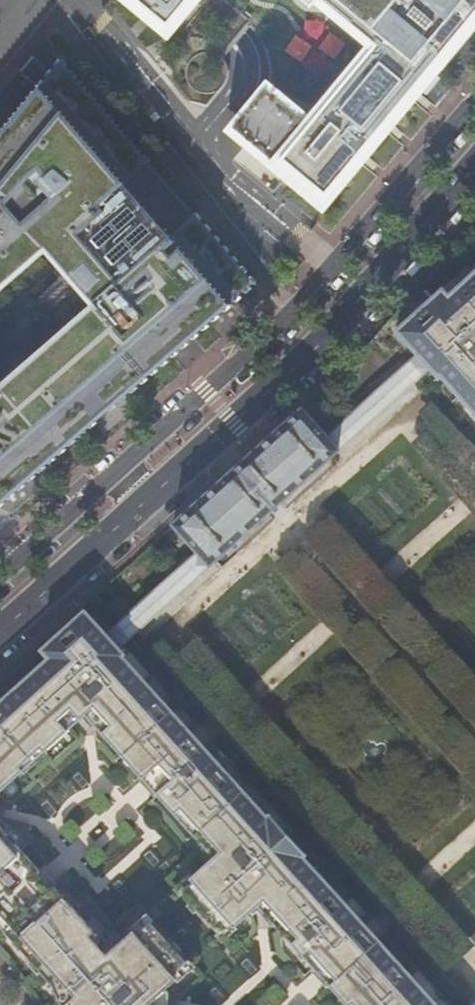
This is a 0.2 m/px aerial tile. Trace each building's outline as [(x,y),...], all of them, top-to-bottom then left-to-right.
[(141,18),(143,33),(158,32),(163,36),(193,0),(120,0),(141,18)] [(311,9),(315,4),(369,48),(305,126),(279,105),(265,122),(256,123),(257,131),(244,148),(260,161),(263,189),(290,186),(316,208),(387,125),(388,126),(465,34),(450,22),(456,21),(462,20),(469,19),(474,16),(474,0),(301,0),(311,9)] [(231,307),(228,304),(253,281),(216,238),(190,260),(84,136),(109,115),(66,66),(45,92),(41,89),(0,139),(0,303),(50,259),(128,348),(119,355),(102,336),(30,399),(46,419),(38,427),(0,383),(0,507),(231,307)] [(439,305),(432,298),(406,322),(412,329),(402,338),(438,379),(440,377),(474,415),(474,272),(439,305)] [(238,467),(173,525),(209,566),(279,509),(343,456),(302,410),(238,467)] [(369,929),(304,857),(306,854),(269,814),(267,816),(199,741),(122,656),(124,654),(92,618),(79,631),(72,623),(41,651),(49,659),(0,703),(0,792),(23,771),(20,767),(40,749),(44,753),(90,711),(98,720),(93,725),(149,786),(205,848),(210,843),(218,852),(189,878),(193,882),(182,892),(219,933),(230,923),(234,927),(252,911),(247,906),(258,896),(279,919),(274,924),(320,974),(348,1004),(351,1004),(354,1003),(356,1004),(438,1004),(369,929)] [(8,933),(53,986),(55,991),(57,996),(61,1003),(62,1004),(68,1004),(69,1004),(70,1004),(150,1004),(149,1004),(176,979),(172,975),(186,963),(149,924),(136,935),(133,931),(107,955),(95,942),(94,932),(48,880),(0,827),(0,924),(8,933)]
